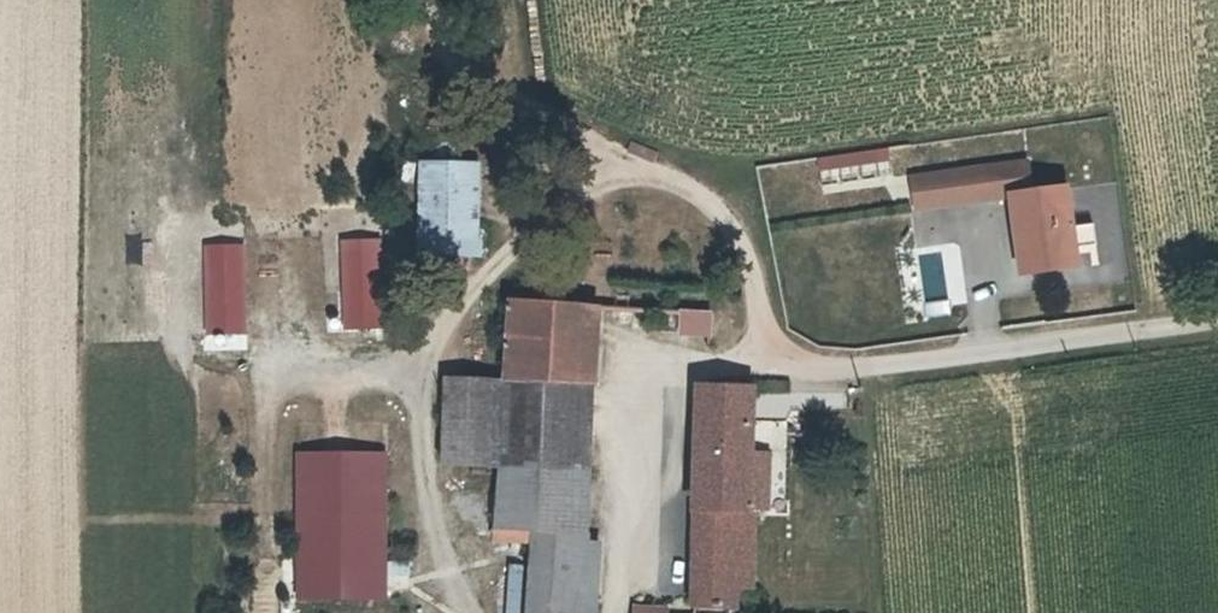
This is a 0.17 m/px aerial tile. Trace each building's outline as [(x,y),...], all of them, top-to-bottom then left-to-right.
[(815,153),(817,179),(876,174),(874,148),(815,153)] [(478,253),(478,157),(419,157),(419,253),(478,253)] [(980,189),(985,225),(1032,219),(1046,292),(1097,285),(1093,263),(1084,266),(1082,247),(1093,246),(1087,209),(1052,212),(1046,179),(980,189)] [(955,241),(898,251),(907,306),(964,296),(955,241)] [(523,335),(519,418),(605,422),(606,408),(551,406),(552,336),(523,335)] [(610,337),(552,336),(551,406),(606,408),(610,337)] [(724,346),(701,343),(699,356),(724,357),(724,346)] [(605,422),(519,418),(459,415),(455,499),(517,501),(600,505),(605,422)] [(770,420),(717,418),(715,482),(769,483),(770,420)] [(308,459),(308,612),(397,612),(397,459),(308,459)] [(712,612),(770,612),(772,545),(772,543),(767,541),(769,483),(715,482),(712,612)] [(784,483),(769,483),(767,541),(772,543),(772,545),(782,544),(784,483)] [(517,501),(512,573),(556,575),(553,612),(611,612),(613,580),(596,578),(600,505),(517,501)]
